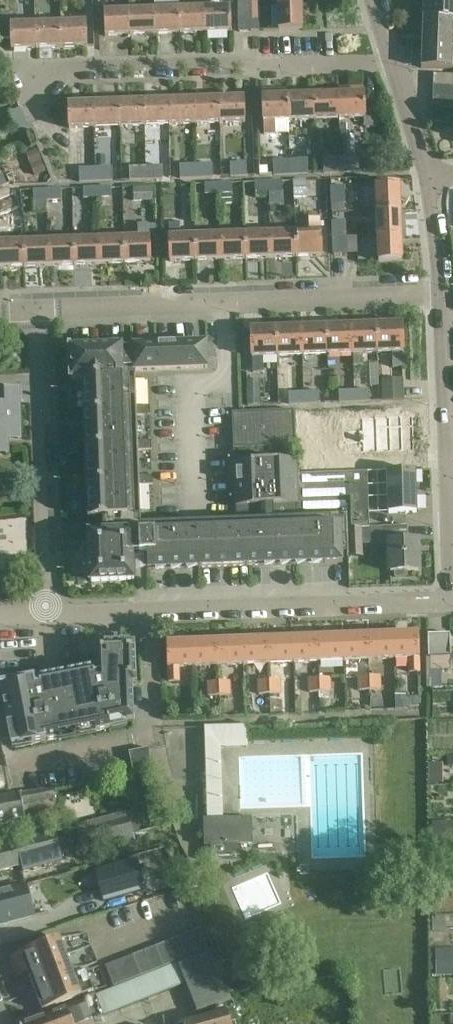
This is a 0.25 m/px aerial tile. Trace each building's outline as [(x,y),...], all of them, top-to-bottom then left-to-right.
[(422,21),(452,22),(452,0),(423,0),(422,21)] [(303,30),(302,5),(277,6),(277,31),(303,30)] [(252,22),(252,6),(238,6),(238,32),(259,31),(258,21),(252,22)] [(207,8),(208,34),(232,33),(231,7),(207,8)] [(181,9),(182,35),(208,34),(207,8),(181,9)] [(131,10),(131,36),(156,35),(156,9),(131,10)] [(156,9),(156,35),(182,35),(181,9),(156,9)] [(104,37),(131,36),(131,10),(103,11),(104,37)] [(40,49),(37,24),(11,24),(11,19),(0,20),(0,41),(11,41),(11,50),(40,49)] [(421,45),(452,46),(452,28),(452,22),(422,21),(421,45)] [(63,23),(64,48),(88,48),(87,22),(63,23)] [(37,24),(40,49),(64,48),(63,23),(37,24)] [(451,70),(452,46),(421,45),(420,69),(451,70)] [(432,88),(452,88),(452,75),(433,74),(432,88)] [(338,93),(339,120),(363,119),(364,127),(364,130),(378,130),(378,116),(373,117),(372,104),(365,104),(365,92),(364,92),(364,86),(339,87),(340,93),(338,93)] [(432,100),(452,100),(452,88),(432,88),(432,100)] [(275,122),(288,122),(287,95),(286,95),(286,89),(261,90),(261,96),(262,135),(275,134),(275,122)] [(312,94),(313,121),(339,120),(338,93),(312,94)] [(287,95),(288,122),(313,121),(312,94),(287,95)] [(220,99),(222,124),(245,123),(245,98),(220,99)] [(195,100),(197,125),(222,124),(220,99),(195,100)] [(145,101),(147,126),(170,125),(168,100),(145,101)] [(168,100),(170,125),(197,125),(195,100),(168,100)] [(432,100),(431,112),(452,112),(452,100),(432,100)] [(120,102),(120,127),(147,126),(145,101),(120,102)] [(95,103),(94,128),(120,127),(120,102),(95,103)] [(68,129),(94,128),(95,103),(67,104),(68,129)] [(26,120),(21,108),(20,108),(10,112),(10,114),(0,118),(0,127),(2,131),(15,126),(26,120)] [(452,124),(452,112),(431,112),(431,123),(452,124)] [(32,134),(26,120),(15,126),(20,139),(32,134)] [(353,124),(339,125),(340,136),(342,136),(353,135),(353,124)] [(342,158),(339,158),(340,174),(359,173),(359,171),(358,157),(355,158),(354,135),(353,135),(342,136),(342,158)] [(45,172),(36,150),(25,154),(34,177),(45,172)] [(323,174),(340,174),(339,158),(322,159),(323,174)] [(290,160),(290,175),(308,175),(307,159),(290,160)] [(274,176),(290,175),(290,160),(273,161),(274,176)] [(229,177),(246,177),(246,164),(229,164),(229,177)] [(179,180),(197,179),(196,165),(179,166),(179,180)] [(196,165),(197,179),(214,179),(213,165),(196,165)] [(146,167),(146,181),(163,180),(163,166),(146,167)] [(129,182),(146,181),(146,167),(128,167),(129,182)] [(79,183),(96,182),(95,168),(78,169),(79,183)] [(95,168),(96,182),(113,182),(113,168),(95,168)] [(316,180),(299,180),(299,192),(317,191),(316,180)] [(267,182),(268,192),(283,192),(282,181),(267,182)] [(218,183),(219,195),(231,194),(233,194),(233,182),(218,183)] [(254,182),(255,194),(268,192),(267,182),(254,182)] [(204,196),(219,195),(218,183),(204,184),(204,196)] [(375,185),(376,211),(401,210),(400,184),(375,185)] [(96,187),(96,199),(112,198),(111,186),(96,187)] [(330,187),(330,205),(345,204),(344,186),(330,187)] [(83,199),(96,199),(96,187),(82,187),(83,199)] [(133,188),(133,202),(153,201),(153,187),(133,188)] [(46,189),(47,201),(47,212),(62,211),(61,188),(46,189)] [(33,201),(47,201),(46,189),(32,190),(33,201)] [(231,194),(219,195),(219,204),(232,204),(231,194)] [(376,211),(377,237),(402,236),(401,210),(376,211)] [(270,232),(270,233),(271,259),(322,258),(322,231),(320,231),(320,217),(308,218),(308,231),(270,232)] [(331,221),(332,237),(346,237),(346,220),(331,221)] [(169,263),(197,262),(196,235),(181,236),(181,222),(168,223),(169,263)] [(126,237),(127,264),(151,264),(150,236),(150,224),(137,224),(137,237),(126,237)] [(24,268),(23,241),(17,241),(16,228),(0,229),(0,269),(24,268)] [(243,234),(244,260),(271,259),(270,233),(243,234)] [(196,235),(197,262),(220,261),(219,234),(196,235)] [(219,234),(220,261),(244,260),(243,234),(219,234)] [(357,236),(346,237),(332,237),(332,255),(358,254),(357,236)] [(377,237),(378,262),(403,261),(402,236),(377,237)] [(103,238),(104,265),(127,264),(126,237),(103,238)] [(77,239),(78,266),(104,265),(103,238),(77,239)] [(50,240),(51,267),(78,266),(77,239),(50,240)] [(23,241),(24,268),(51,267),(50,240),(23,241)] [(378,325),(379,354),(391,354),(392,368),(404,368),(402,324),(378,325)] [(351,326),(352,355),(353,355),(353,366),(363,366),(362,355),(379,354),(378,325),(351,326)] [(325,327),(327,356),(352,355),(351,326),(325,327)] [(299,328),(301,357),(327,356),(325,327),(299,328)] [(274,329),(275,358),(301,357),(299,328),(274,329)] [(263,358),(275,358),(274,329),(249,330),(251,374),(264,373),(263,358)] [(82,380),(87,518),(87,519),(97,519),(97,525),(98,533),(88,533),(90,582),(133,580),(133,567),(147,567),(147,570),(342,563),(342,555),(347,555),(347,557),(348,557),(347,517),(298,519),(295,460),(233,462),(235,521),(140,525),(140,523),(139,485),(152,484),(152,475),(138,476),(138,450),(151,450),(151,440),(137,441),(136,416),(150,415),(149,406),(136,407),(135,371),(206,368),(205,343),(133,346),(133,348),(121,348),(121,346),(69,348),(70,380),(82,380)] [(259,379),(246,380),(247,405),(260,405),(259,379)] [(382,384),(382,401),(403,400),(403,383),(382,384)] [(6,455),(5,440),(20,439),(18,390),(0,391),(0,455),(6,455)] [(356,391),(357,402),(370,402),(370,390),(356,391)] [(338,403),(357,402),(356,391),(337,391),(338,403)] [(288,405),(304,404),(304,392),(287,393),(288,405)] [(304,392),(304,404),(320,403),(319,392),(304,392)] [(295,410),(296,436),(306,436),(305,410),(295,410)] [(294,411),(242,413),(231,413),(233,449),(295,447),(294,411)] [(413,415),(343,417),(344,453),(414,451),(413,415)] [(416,470),(386,471),(387,514),(417,513),(416,470)] [(367,472),(297,475),(299,518),(348,516),(348,528),(362,527),(369,527),(367,472)] [(381,527),(381,544),(387,544),(388,573),(419,572),(418,540),(408,541),(407,526),(381,527)] [(362,527),(348,528),(349,557),(363,556),(362,544),(362,527)] [(396,633),(396,659),(407,659),(407,673),(420,673),(420,658),(420,632),(396,633)] [(372,634),(373,660),(396,659),(396,633),(372,634)] [(450,633),(427,634),(428,655),(449,655),(450,633)] [(348,635),(349,661),(373,660),(372,634),(348,635)] [(321,636),(323,662),(349,661),(348,635),(321,636)] [(294,637),(294,663),(323,662),(321,636),(294,637)] [(271,638),(271,664),(294,663),(294,637),(271,638)] [(245,639),(246,665),(271,664),(271,638),(245,639)] [(218,640),(220,666),(246,665),(245,639),(218,640)] [(192,641),(193,667),(220,666),(218,640),(192,641)] [(179,668),(193,667),(192,641),(165,642),(166,668),(167,682),(179,682),(179,668)] [(0,742),(10,740),(12,746),(11,746),(11,748),(13,747),(15,747),(14,746),(13,746),(12,742),(30,738),(31,744),(45,741),(45,740),(46,740),(47,740),(58,738),(58,733),(75,730),(76,734),(75,734),(75,735),(79,734),(78,733),(77,733),(76,730),(94,726),(95,732),(110,728),(109,721),(108,719),(110,719),(124,716),(125,716),(126,720),(126,721),(132,720),(131,704),(131,683),(134,683),(135,683),(133,644),(95,645),(95,646),(95,647),(95,650),(96,664),(96,663),(96,667),(97,671),(93,671),(92,668),(86,669),(70,672),(46,677),(38,678),(38,682),(34,683),(33,679),(0,685),(0,686),(1,694),(3,703),(2,703),(0,703),(0,741),(0,742)] [(449,656),(430,657),(430,671),(440,671),(450,671),(449,656)] [(358,690),(370,690),(369,676),(357,677),(358,690)] [(369,676),(370,690),(380,690),(380,676),(369,676)] [(318,678),(318,692),(331,692),(330,677),(318,678)] [(307,692),(318,692),(318,678),(307,678),(307,692)] [(269,680),(269,694),(280,693),(280,679),(269,680)] [(258,694),(269,694),(269,680),(257,680),(258,694)] [(207,696),(219,695),(218,681),(207,682),(207,696)] [(218,681),(219,695),(230,695),(229,681),(218,681)] [(406,707),(418,707),(418,697),(406,697),(406,707)] [(139,750),(128,752),(132,772),(147,769),(150,768),(149,751),(149,748),(139,750)] [(52,789),(20,795),(20,794),(0,797),(0,824),(24,819),(22,805),(53,798),(52,789)] [(127,812),(76,825),(82,847),(133,834),(132,833),(129,819),(127,812)] [(445,822),(431,822),(432,847),(446,846),(445,822)] [(0,846),(0,873),(20,868),(21,873),(62,863),(54,832),(0,846)] [(241,850),(241,844),(212,845),(212,857),(211,863),(241,862),(241,852),(241,850)] [(135,859),(94,870),(103,902),(144,890),(139,873),(136,862),(136,860),(135,859)] [(0,891),(0,925),(33,916),(24,884),(0,891)] [(430,894),(443,894),(443,885),(430,885),(430,894)] [(444,916),(432,916),(432,932),(445,931),(444,916)] [(116,961),(104,965),(112,986),(207,949),(199,928),(158,945),(116,961)] [(9,957),(16,977),(26,974),(40,1011),(92,992),(84,971),(73,976),(59,937),(9,957)] [(185,983),(196,1013),(227,1003),(216,971),(208,951),(20,1023),(93,1023),(91,1020),(185,983)] [(436,952),(436,976),(452,976),(452,951),(436,952)] [(183,1023),(234,1023),(234,1021),(232,1021),(229,1009),(214,1012),(215,1015),(183,1023)]
